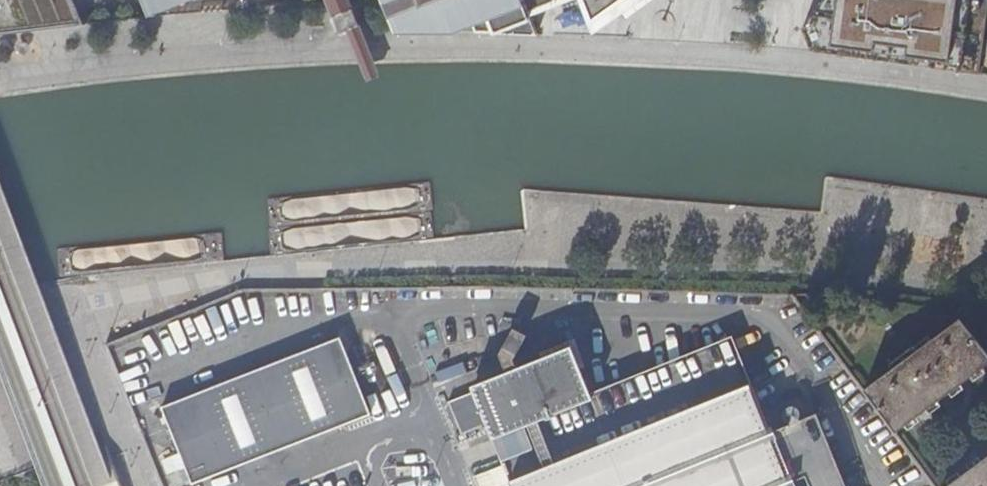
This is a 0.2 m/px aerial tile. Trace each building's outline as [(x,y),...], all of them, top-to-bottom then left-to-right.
[(86,26),(76,0),(0,0),(0,37),(86,26)] [(151,8),(155,18),(200,0),(147,0),(151,8)] [(352,0),(325,0),(340,37),(363,28),(352,0)] [(389,3),(400,34),(456,35),(473,27),(476,35),(538,36),(530,18),(523,0),(387,0),(389,3)] [(530,18),(576,0),(523,0),(530,18)] [(594,35),(644,0),(580,0),(594,35)] [(803,31),(813,54),(979,76),(986,12),(986,0),(827,0),(803,31)] [(865,392),(896,434),(986,368),(986,354),(961,322),(865,392)] [(372,415),(341,339),(163,407),(193,485),(372,415)] [(817,416),(771,435),(733,339),(590,398),(571,351),(475,390),(477,394),(450,405),(464,437),(490,427),(513,485),(514,485),(792,485),(791,483),(808,476),(811,485),(846,485),(817,416)] [(442,382),(466,375),(463,365),(440,372),(442,382)] [(950,485),(986,485),(986,459),(950,485)] [(358,469),(335,471),(336,485),(360,485),(358,469)]
